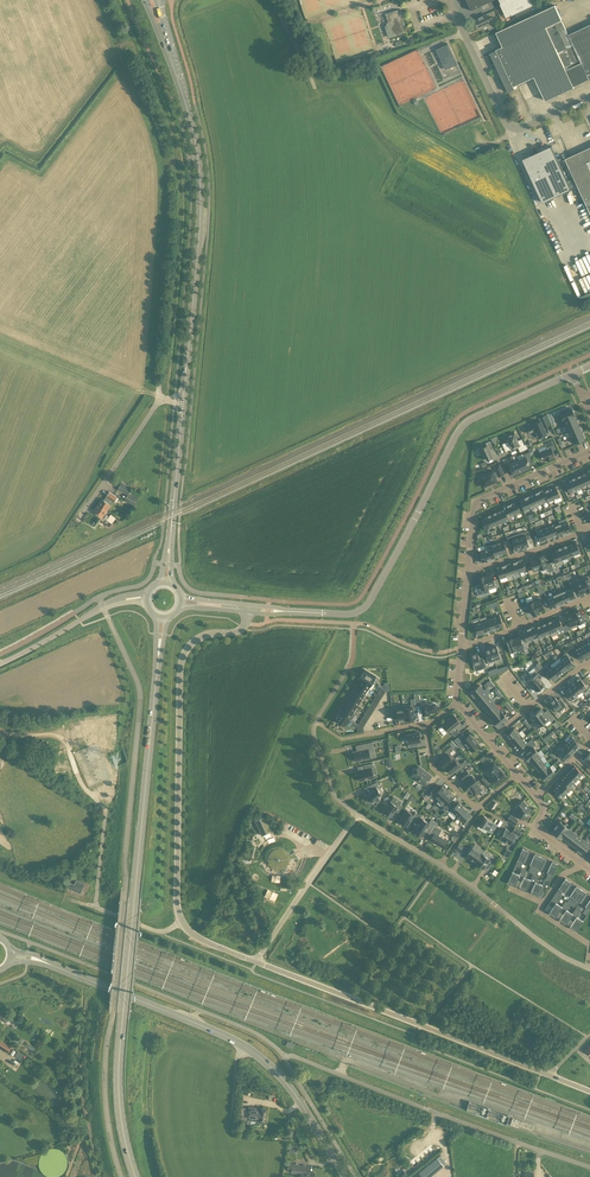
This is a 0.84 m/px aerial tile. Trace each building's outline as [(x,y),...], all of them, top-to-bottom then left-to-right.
[(471,10),(493,0),(466,0),(471,10)] [(512,15),(534,5),(531,0),(505,0),(512,15)] [(575,62),(557,23),(547,28),(546,27),(562,20),(555,5),(496,32),(503,46),(496,49),(497,51),(490,54),(508,92),(515,89),(514,86),(534,76),(545,101),(574,87),(573,86),(584,81),(577,65),(566,70),(565,67),(575,62)] [(390,37),(391,37),(405,32),(403,26),(405,25),(402,17),(401,18),(398,10),(385,14),(388,22),(387,22),(386,25),(390,37)] [(487,25),(488,28),(496,25),(492,17),(488,19),(486,15),(475,20),(479,28),(487,25)] [(589,80),(589,25),(568,35),(562,21),(557,23),(575,62),(580,60),(581,63),(577,65),(584,81),(589,79),(589,80)] [(440,51),(437,53),(445,69),(455,64),(457,64),(447,43),(447,44),(443,46),(442,46),(444,49),(440,51)] [(543,202),(572,189),(552,146),(523,159),(543,202)] [(565,159),(589,212),(589,147),(565,159)] [(582,274),(589,271),(583,256),(576,259),(582,274)] [(585,292),(589,290),(589,273),(579,277),(585,292)] [(573,415),(574,415),(571,408),(568,410),(568,409),(564,410),(564,411),(560,413),(563,420),(563,419),(573,415)] [(565,425),(576,420),(574,415),(573,415),(563,419),(563,420),(565,425)] [(546,434),(543,428),(549,425),(545,416),(539,418),(540,421),(525,428),(528,433),(534,430),(537,438),(546,434)] [(568,431),(579,426),(576,420),(565,425),(564,425),(567,432),(568,431)] [(581,432),(579,426),(568,431),(571,437),(581,432)] [(581,432),(571,437),(573,443),(584,438),(581,432)] [(521,439),(517,441),(514,433),(505,437),(509,444),(503,447),(505,451),(510,449),(510,450),(514,448),(514,447),(517,446),(520,452),(527,448),(525,444),(524,445),(521,439)] [(551,450),(555,448),(552,440),(547,442),(549,445),(546,446),(547,449),(539,452),(543,461),(545,460),(545,461),(552,458),(552,457),(554,456),(551,450)] [(485,443),(486,445),(479,448),(482,454),(483,454),(486,460),(492,457),(490,451),(493,449),(490,441),(485,443)] [(524,457),(517,460),(522,471),(530,467),(527,460),(531,458),(529,452),(528,451),(523,454),(524,457)] [(513,475),(522,471),(517,460),(504,466),(508,473),(512,471),(513,475)] [(480,480),(483,486),(497,480),(495,477),(498,476),(499,477),(504,475),(499,465),(494,467),(496,472),(493,473),(492,470),(482,475),(482,474),(477,476),(479,480),(480,480)] [(587,485),(582,474),(577,477),(582,488),(587,485)] [(582,488),(577,477),(571,479),(576,490),(582,488)] [(576,490),(571,479),(564,482),(569,493),(576,490)] [(128,494),(124,500),(133,505),(140,493),(131,488),(131,487),(121,482),(118,489),(128,494)] [(560,497),(555,486),(549,489),(553,500),(560,497)] [(543,491),(543,490),(542,490),(548,502),(553,500),(549,489),(543,491)] [(548,502),(542,490),(537,492),(541,503),(547,500),(548,502)] [(113,501),(114,501),(116,503),(119,498),(109,492),(104,500),(102,499),(93,511),(102,517),(106,511),(113,501)] [(541,503),(537,492),(531,495),(536,505),(541,503)] [(536,505),(531,495),(526,497),(530,507),(536,505)] [(526,497),(519,500),(524,510),(530,507),(526,497)] [(520,512),(515,502),(508,505),(513,515),(520,512)] [(503,507),(504,509),(508,517),(513,515),(508,505),(503,507)] [(508,517),(504,509),(498,511),(503,522),(508,520),(507,518),(508,517)] [(503,522),(498,511),(493,514),(497,525),(503,522)] [(116,518),(111,514),(107,519),(112,523),(116,518)] [(497,525),(493,514),(487,516),(492,527),(497,525)] [(492,527),(487,516),(480,519),(485,530),(492,527)] [(564,535),(571,532),(566,518),(559,521),(560,524),(564,535)] [(558,537),(559,537),(553,524),(548,526),(552,537),(557,535),(558,537)] [(559,537),(564,535),(560,524),(555,526),(554,524),(553,524),(559,537)] [(547,539),(552,537),(548,526),(542,528),(547,539)] [(540,542),(547,539),(542,528),(535,531),(540,542)] [(529,546),(525,533),(518,535),(522,548),(529,546)] [(522,548),(518,535),(511,537),(515,550),(522,548)] [(501,555),(507,553),(505,546),(507,545),(506,540),(497,543),(501,555)] [(573,556),(580,553),(575,542),(569,544),(573,556)] [(495,557),(501,555),(497,543),(491,545),(490,545),(495,558),(495,557)] [(567,558),(573,556),(569,544),(563,547),(567,558)] [(478,552),(479,553),(476,554),(478,561),(481,560),(482,562),(488,560),(485,549),(484,547),(484,545),(477,547),(478,552)] [(488,560),(495,558),(490,545),(484,547),(485,549),(488,560)] [(562,560),(567,558),(563,547),(557,549),(562,560)] [(555,563),(562,560),(557,549),(550,552),(555,563)] [(551,563),(546,565),(543,555),(536,558),(540,568),(539,568),(540,571),(547,569),(548,572),(554,571),(551,563)] [(536,558),(529,560),(533,570),(539,568),(540,568),(536,558)] [(518,573),(525,570),(522,559),(515,562),(518,573)] [(512,574),(518,573),(515,562),(509,564),(512,574)] [(506,576),(512,574),(509,564),(503,565),(506,576)] [(499,579),(506,576),(503,565),(496,568),(499,579)] [(491,574),(484,576),(489,589),(499,586),(497,579),(493,580),(491,574)] [(581,579),(584,586),(586,591),(589,589),(589,582),(589,580),(589,575),(587,576),(581,578),(581,579)] [(489,589),(484,576),(478,578),(479,584),(475,585),(478,595),(483,593),(482,591),(489,589)] [(569,583),(571,587),(576,585),(580,594),(586,591),(584,586),(581,579),(581,578),(569,583)] [(569,601),(576,598),(571,588),(564,591),(569,601)] [(563,603),(569,601),(564,591),(559,593),(563,603)] [(558,606),(563,603),(559,593),(553,595),(558,606)] [(551,609),(558,606),(553,595),(546,598),(551,609)] [(533,600),(538,611),(544,609),(539,596),(532,599),(533,600)] [(533,600),(527,602),(532,614),(538,611),(533,600)] [(572,613),(578,625),(584,622),(579,610),(572,613)] [(578,625),(572,613),(566,616),(569,623),(565,625),(568,630),(578,626),(578,625)] [(503,626),(499,615),(493,617),(497,628),(503,626)] [(490,631),(487,619),(486,617),(479,619),(480,621),(484,633),(490,631)] [(497,628),(493,617),(487,619),(490,631),(497,628)] [(556,631),(563,628),(558,617),(552,620),(556,631)] [(557,634),(556,631),(552,620),(545,623),(550,634),(551,636),(557,634)] [(484,633),(480,621),(473,624),(477,635),(484,633)] [(545,636),(550,634),(545,623),(540,625),(545,636)] [(540,638),(545,636),(540,625),(535,627),(540,638)] [(540,639),(540,638),(535,627),(534,626),(528,628),(532,639),(534,641),(540,639)] [(526,642),(532,639),(528,628),(521,631),(526,642)] [(512,638),(517,651),(524,649),(519,636),(512,638)] [(512,638),(506,640),(510,654),(517,651),(512,638)] [(589,655),(589,650),(586,643),(581,646),(586,657),(589,655)] [(586,657),(581,646),(580,644),(580,645),(574,648),(573,646),(570,648),(573,654),(576,652),(580,660),(586,657)] [(496,645),(490,647),(495,660),(501,658),(496,645)] [(490,647),(485,649),(489,662),(495,660),(490,647)] [(562,660),(568,668),(569,669),(574,665),(569,659),(571,657),(570,656),(570,655),(567,650),(559,657),(561,659),(562,660)] [(482,657),(479,658),(477,652),(470,655),(474,668),(485,664),(482,657)] [(563,672),(568,668),(562,660),(557,664),(563,672)] [(563,672),(557,664),(552,668),(558,676),(559,676),(563,672)] [(559,677),(559,676),(558,676),(552,668),(551,667),(546,671),(543,668),(540,670),(545,676),(548,673),(554,681),(559,677)] [(363,671),(361,675),(371,682),(375,676),(369,672),(364,669),(363,671)] [(545,684),(540,678),(541,677),(538,673),(536,674),(532,677),(540,688),(544,685),(545,684)] [(371,682),(361,675),(357,682),(358,683),(367,688),(368,688),(371,682)] [(530,686),(531,685),(536,691),(540,688),(532,677),(528,680),(526,682),(527,682),(530,686)] [(586,687),(587,687),(579,677),(579,678),(574,682),(581,691),(586,687)] [(363,694),(367,688),(358,683),(357,682),(354,688),(363,694)] [(576,695),(581,691),(574,682),(569,686),(570,687),(576,695)] [(475,697),(484,690),(479,685),(470,692),(474,698),(475,697)] [(577,697),(578,697),(576,695),(570,687),(570,688),(565,691),(572,701),(577,697)] [(360,700),(363,694),(354,688),(350,694),(360,700)] [(479,701),(488,695),(484,690),(475,697),(479,701)] [(346,700),(356,706),(360,700),(350,694),(346,700)] [(484,706),(492,700),(488,695),(479,701),(484,706)] [(561,700),(559,702),(555,697),(549,702),(557,713),(566,706),(561,700)] [(410,699),(411,704),(403,706),(405,719),(407,719),(408,720),(412,719),(412,718),(414,718),(412,710),(416,709),(414,699),(410,699)] [(356,706),(346,700),(342,706),(352,712),(355,714),(358,708),(356,706)] [(488,711),(496,704),(492,700),(484,706),(488,711)] [(427,705),(427,703),(421,704),(423,715),(429,714),(429,712),(436,711),(435,708),(436,708),(435,704),(427,705)] [(491,717),(500,709),(496,704),(488,711),(492,716),(490,717),(491,717)] [(348,718),(352,712),(342,706),(339,712),(348,718)] [(405,719),(403,706),(391,708),(392,718),(396,717),(397,721),(405,719)] [(549,713),(546,715),(541,708),(535,712),(544,724),(549,720),(551,721),(554,719),(549,713)] [(508,719),(500,709),(491,717),(498,727),(508,719)] [(339,712),(338,712),(334,718),(345,725),(349,718),(348,718),(339,712)] [(539,728),(544,724),(535,712),(530,717),(535,724),(533,726),(537,732),(540,729),(539,728)] [(456,727),(460,723),(453,715),(441,725),(448,733),(450,731),(454,736),(460,732),(456,727)] [(509,740),(519,732),(514,727),(505,735),(509,740)] [(419,733),(419,732),(406,735),(407,743),(408,743),(408,747),(417,746),(416,741),(420,741),(420,736),(421,736),(420,733),(419,733)] [(513,745),(523,737),(519,732),(509,740),(513,745)] [(567,742),(576,750),(580,745),(577,742),(578,741),(570,733),(568,736),(570,738),(567,742)] [(465,738),(461,734),(454,740),(458,744),(462,741),(471,751),(479,745),(478,745),(479,744),(476,740),(475,741),(469,734),(465,738)] [(517,751),(526,743),(528,746),(534,742),(531,739),(527,742),(523,737),(513,745),(513,746),(517,751)] [(361,750),(357,751),(353,752),(355,761),(370,758),(369,752),(374,751),(372,742),(359,745),(361,750)] [(537,752),(533,747),(536,744),(534,742),(528,746),(530,749),(524,755),(528,760),(537,752)] [(576,750),(567,742),(562,747),(571,755),(576,750)] [(444,767),(445,767),(455,758),(450,752),(453,749),(450,746),(442,753),(445,756),(439,761),(439,762),(441,765),(442,765),(444,767)] [(571,755),(562,747),(558,751),(555,749),(553,752),(558,757),(561,754),(567,760),(572,755),(571,755)] [(484,754),(481,750),(474,756),(477,759),(484,754)] [(537,752),(528,760),(532,765),(540,758),(541,758),(542,757),(541,757),(537,752)] [(459,771),(467,764),(464,760),(461,764),(456,758),(455,758),(445,767),(447,769),(446,769),(449,772),(450,773),(456,768),(459,771)] [(536,770),(544,763),(541,758),(540,758),(532,765),(536,770)] [(365,769),(364,769),(358,771),(357,771),(359,781),(373,777),(371,768),(373,768),(372,763),(364,765),(365,769)] [(486,770),(484,772),(493,783),(496,781),(496,782),(505,775),(499,766),(497,767),(493,763),(486,769),(486,770)] [(536,770),(540,774),(548,768),(548,767),(544,763),(536,770)] [(583,774),(574,765),(569,770),(578,779),(583,774)] [(413,770),(413,772),(411,775),(424,785),(431,776),(418,766),(416,768),(415,768),(413,770)] [(548,768),(540,774),(544,779),(554,772),(550,767),(549,766),(548,767),(548,768)] [(578,779),(569,770),(565,775),(574,783),(578,779)] [(477,781),(472,775),(471,776),(467,771),(460,776),(463,779),(465,781),(462,783),(468,789),(477,781)] [(569,788),(570,788),(574,783),(565,775),(561,779),(560,779),(562,781),(569,788)] [(483,776),(480,779),(485,786),(488,783),(483,776)] [(482,789),(478,784),(480,782),(478,780),(477,781),(468,789),(474,796),(482,789)] [(571,789),(570,788),(569,788),(562,781),(557,785),(566,794),(571,789)] [(380,786),(376,782),(367,786),(371,791),(365,795),(371,802),(375,799),(376,801),(380,798),(379,797),(382,794),(377,789),(380,786)] [(566,794),(557,785),(553,790),(562,798),(566,794)] [(441,786),(438,789),(435,786),(428,794),(431,797),(434,795),(439,800),(448,790),(445,787),(444,788),(441,786)] [(451,793),(448,790),(439,800),(444,805),(442,807),(445,810),(446,809),(452,802),(449,800),(453,796),(450,794),(451,793)] [(395,810),(396,809),(399,811),(402,806),(399,803),(399,804),(392,800),(384,811),(391,816),(395,810)] [(510,815),(507,820),(514,825),(518,819),(517,819),(518,816),(524,819),(530,810),(523,800),(521,802),(520,801),(516,804),(517,805),(515,807),(518,810),(514,817),(510,815)] [(456,815),(464,807),(458,801),(455,805),(452,802),(446,809),(449,812),(450,810),(456,815)] [(469,818),(467,816),(470,812),(464,807),(456,815),(461,821),(460,822),(463,825),(469,818)] [(414,821),(418,814),(415,812),(413,814),(406,810),(400,822),(407,826),(410,821),(411,820),(414,821)] [(478,824),(492,832),(496,826),(490,823),(492,820),(484,815),(478,824)] [(259,831),(260,833),(262,835),(270,831),(271,831),(269,827),(264,816),(255,820),(259,831)] [(431,829),(435,822),(431,819),(429,822),(421,818),(414,831),(422,835),(427,827),(431,829)] [(562,836),(568,828),(559,820),(551,830),(561,838),(562,836)] [(442,830),(434,825),(428,834),(432,836),(430,840),(442,847),(446,840),(438,835),(442,830)] [(510,844),(515,837),(517,838),(519,835),(522,831),(521,831),(515,827),(511,832),(506,829),(506,828),(499,838),(500,838),(510,844)] [(562,836),(567,840),(573,832),(568,828),(562,836)] [(578,836),(573,832),(567,840),(572,844),(578,836)] [(584,840),(578,836),(572,844),(577,848),(576,849),(584,840)] [(589,844),(584,840),(576,849),(581,853),(589,844)] [(298,858),(295,853),(294,852),(290,854),(289,854),(287,850),(282,847),(278,847),(273,848),(269,851),(267,855),(266,860),(268,860),(269,864),(272,867),(275,869),(279,869),(283,868),(286,866),(288,863),(288,859),(291,859),(291,858),(298,858)] [(472,860),(476,862),(484,851),(478,847),(475,850),(472,848),(471,849),(470,848),(467,853),(468,854),(466,856),(470,858),(469,858),(472,860)] [(528,850),(522,848),(514,866),(519,868),(522,861),(526,863),(531,852),(530,854),(527,852),(528,850)] [(484,850),(484,851),(476,862),(475,863),(477,865),(480,868),(481,867),(483,869),(485,865),(488,867),(493,861),(487,857),(489,854),(484,851),(485,850),(484,850)] [(540,855),(534,853),(534,855),(531,854),(531,852),(526,863),(531,865),(528,872),(532,873),(540,855)] [(545,858),(540,855),(532,873),(533,874),(533,873),(536,875),(539,868),(544,870),(548,859),(547,861),(544,860),(545,858)] [(551,862),(548,861),(549,859),(548,859),(544,870),(548,872),(545,878),(545,879),(550,881),(550,880),(552,874),(557,863),(552,861),(551,862)] [(527,870),(524,869),(521,868),(519,874),(512,871),(507,883),(514,886),(517,879),(521,881),(522,882),(524,877),(524,876),(527,870)] [(535,882),(536,881),(538,875),(536,875),(533,873),(533,874),(530,879),(524,876),(524,877),(522,882),(521,881),(519,888),(526,891),(528,885),(533,886),(533,887),(535,882)] [(540,890),(545,892),(550,881),(545,879),(545,878),(544,878),(542,884),(536,881),(535,882),(533,887),(533,886),(530,893),(537,896),(540,890)] [(555,894),(559,896),(563,890),(567,893),(573,883),(572,885),(569,883),(570,881),(565,878),(555,894)] [(70,882),(67,887),(80,893),(84,883),(76,880),(74,884),(70,882)] [(573,883),(567,893),(571,896),(567,902),(570,904),(581,888),(576,885),(575,887),(572,885),(573,883)] [(582,904),(589,894),(588,895),(585,893),(586,892),(581,888),(570,904),(574,907),(578,901),(582,904)] [(559,896),(555,894),(548,904),(552,907),(549,912),(555,917),(559,911),(562,906),(561,906),(556,902),(559,897),(559,896)] [(565,924),(569,918),(572,913),(566,909),(570,904),(567,902),(565,901),(561,906),(562,906),(559,911),(563,914),(559,919),(565,924)] [(569,918),(573,921),(570,926),(576,931),(583,920),(577,916),(581,911),(578,909),(576,907),(575,908),(572,913),(569,918)] [(16,1018),(9,1014),(8,1017),(1,1012),(0,1014),(0,1018),(5,1021),(7,1018),(13,1022),(16,1018)] [(8,1053),(12,1047),(0,1039),(0,1048),(8,1053)] [(265,1121),(266,1109),(261,1108),(261,1109),(258,1109),(258,1108),(249,1106),(247,1117),(241,1116),(240,1125),(245,1125),(245,1122),(247,1122),(247,1124),(251,1124),(251,1121),(259,1122),(259,1120),(265,1121)] [(444,1166),(437,1158),(414,1176),(430,1176),(444,1166)] [(297,1173),(300,1173),(300,1174),(306,1174),(306,1171),(306,1166),(299,1165),(299,1164),(288,1163),(287,1170),(297,1171),(297,1173)]
